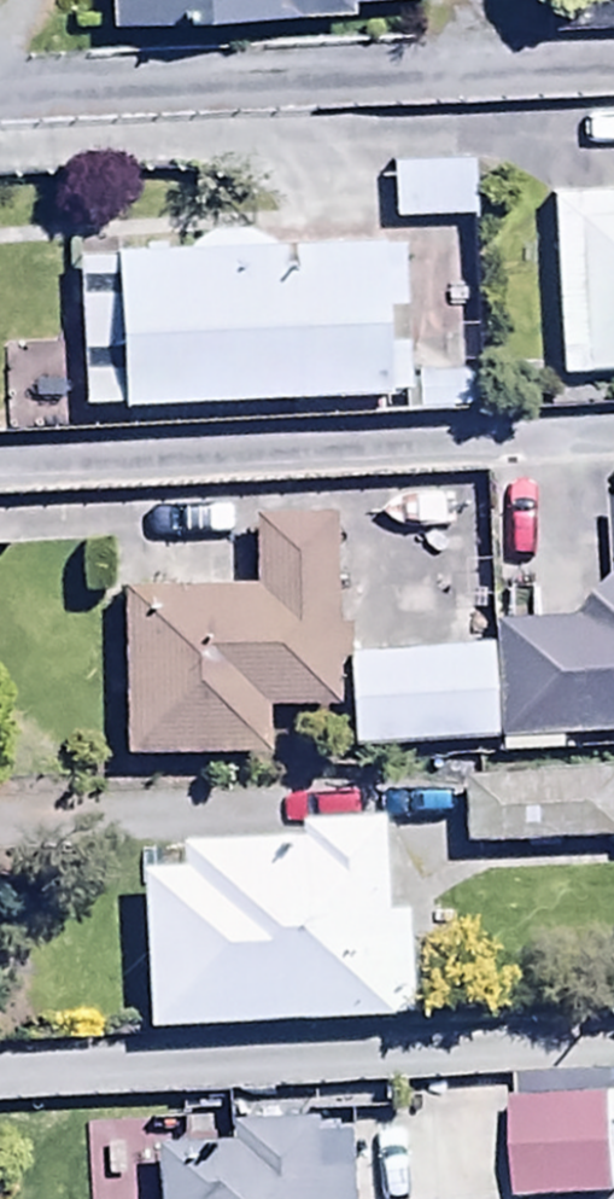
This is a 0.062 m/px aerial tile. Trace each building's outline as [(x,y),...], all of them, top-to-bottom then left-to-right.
[(99,33),(349,21),(348,10),(425,6),(425,0),(96,0),(99,33)] [(542,38),(613,37),(613,0),(541,0),(542,38)] [(388,163),(390,223),(471,221),(469,161),(388,163)] [(554,378),(613,375),(613,196),(545,199),(554,378)] [(117,410),(118,417),(384,410),(383,400),(404,399),(403,344),(383,344),(382,311),(400,310),(398,246),(117,254),(117,246),(71,248),(75,412),(117,410)] [(408,372),(410,421),(486,418),(484,369),(408,372)] [(610,586),(570,622),(488,625),(489,651),(492,746),(493,760),(560,757),(559,741),(613,739),(613,507),(607,507),(610,586)] [(249,594),(115,595),(117,761),(261,760),(261,716),(333,715),(331,520),(248,521),(249,594)] [(342,656),(346,751),(492,746),(489,651),(342,656)] [(460,851),(613,849),(613,777),(457,783),(460,851)] [(134,876),(141,1035),(406,1023),(402,952),(429,951),(426,878),(436,878),(433,829),(281,836),(281,845),(171,850),(172,874),(134,876)] [(509,1198),(609,1198),(606,1098),(507,1100),(509,1198)] [(346,1131),(313,1132),(312,1127),(225,1130),(226,1148),(153,1151),(154,1198),(349,1198),(346,1131)]
